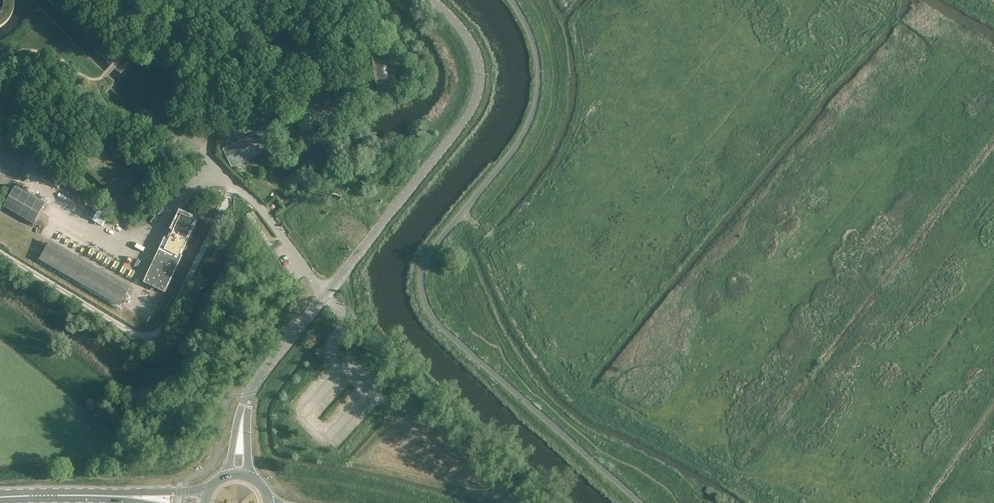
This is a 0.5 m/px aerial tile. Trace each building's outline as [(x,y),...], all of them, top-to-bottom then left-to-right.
[(12,1),(12,0),(0,0),(0,24),(3,21),(7,17),(9,12),(11,7),(12,1)] [(392,54),(372,58),(378,90),(397,86),(392,54)] [(330,98),(294,115),(303,133),(339,116),(330,98)] [(253,135),(224,149),(232,167),(261,153),(253,135)] [(98,144),(79,165),(118,200),(127,190),(126,188),(135,177),(98,144)] [(409,160),(400,153),(393,162),(403,169),(409,160)] [(5,212),(32,226),(43,206),(16,192),(5,212)] [(166,249),(163,248),(147,282),(165,291),(181,256),(180,256),(196,222),(182,215),(166,249)] [(50,243),(39,261),(120,308),(131,290),(50,243)]
